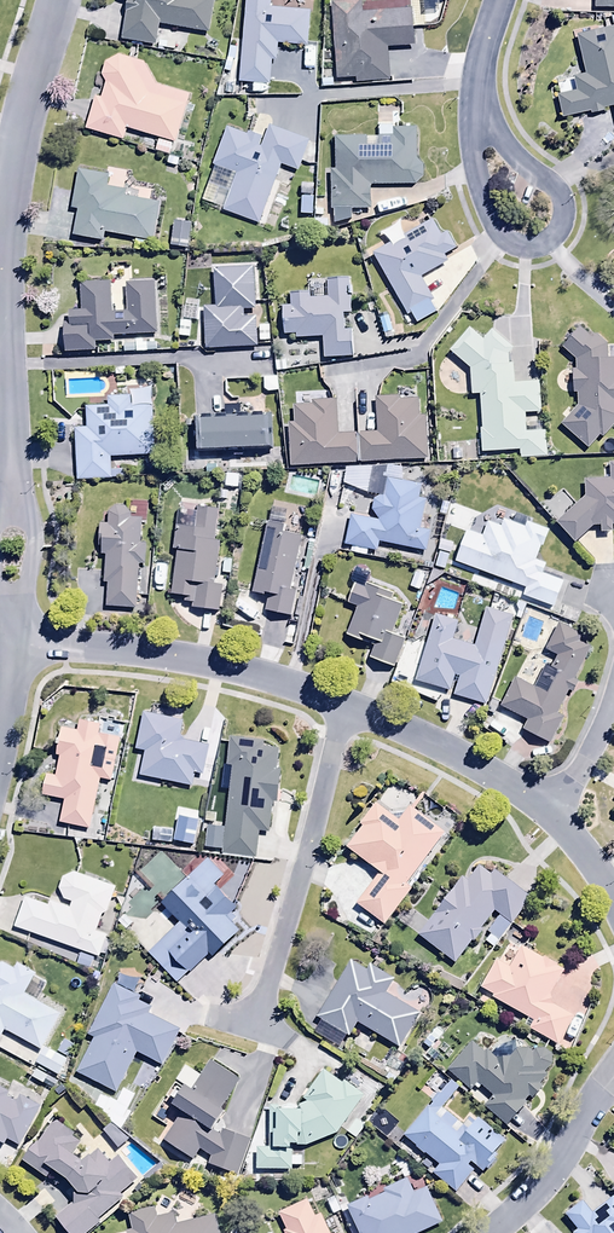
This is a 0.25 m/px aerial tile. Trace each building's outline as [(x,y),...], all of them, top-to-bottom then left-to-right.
[(130,3),(124,43),(157,47),(160,26),(210,33),(215,0),(121,0),(121,1),(130,3)] [(241,84),(252,85),(251,95),(262,96),(263,88),(270,88),(272,64),(277,64),(279,46),(308,48),(310,14),(272,11),(273,0),(247,0),(241,84)] [(596,10),(613,11),(613,0),(596,0),(596,10)] [(414,11),(364,15),(364,3),(332,5),(338,82),(357,81),(357,85),(391,83),(389,51),(417,49),(414,11)] [(560,99),(565,120),(593,114),(594,117),(606,114),(606,110),(613,109),(613,32),(579,39),(587,76),(575,79),(578,95),(560,99)] [(191,98),(155,87),(145,65),(120,58),(108,65),(104,78),(106,86),(102,102),(96,100),(87,131),(125,143),(129,130),(160,140),(156,153),(173,158),(191,98)] [(229,130),(201,203),(260,226),(283,167),(299,173),(310,145),(269,128),(264,140),(249,134),(248,137),(229,130)] [(333,172),(333,214),(336,214),(336,227),(353,221),(353,214),(372,213),(372,187),(417,186),(424,178),(425,167),(419,163),(419,130),(381,129),(381,140),(337,139),(337,172),(333,172)] [(111,179),(79,173),(72,212),(79,213),(74,240),(105,246),(106,236),(152,244),(159,205),(128,199),(129,193),(109,190),(111,179)] [(315,186),(302,185),(301,218),(314,218),(315,186)] [(433,223),(374,256),(409,319),(412,317),(417,326),(437,315),(432,305),(434,303),(421,280),(448,265),(446,259),(457,253),(448,236),(442,239),(433,223)] [(193,226),(174,224),(171,249),(190,252),(193,226)] [(216,310),(204,310),(206,352),(257,350),(256,321),(245,321),(245,313),(257,312),(255,271),(214,273),(216,310)] [(298,338),(298,342),(323,341),(324,361),(355,360),(352,282),(329,282),(329,301),(311,301),(311,296),(289,297),(290,312),(286,312),(287,338),(298,338)] [(115,345),(115,338),(157,336),(156,286),(126,287),(127,315),(113,315),(112,286),(81,287),(82,315),(71,315),(71,327),(65,327),(66,355),(98,354),(98,345),(115,345)] [(270,327),(259,328),(260,345),(271,344),(270,327)] [(473,399),(481,398),(483,431),(481,432),(483,456),(520,453),(521,461),(547,460),(545,435),(526,436),(524,417),(541,416),(539,383),(515,385),(514,367),(510,368),(509,360),(513,353),(494,336),(485,345),(471,332),(451,354),(472,373),(473,399)] [(609,363),(608,348),(597,337),(592,342),(583,332),(564,351),(578,365),(577,373),(575,373),(574,398),(579,398),(579,409),(562,429),(589,452),(602,437),(605,440),(613,430),(613,363),(609,363)] [(125,347),(125,355),(156,354),(156,345),(144,346),(144,343),(134,343),(134,347),(125,347)] [(278,380),(264,380),(264,393),(268,395),(279,395),(278,380)] [(89,432),(75,433),(79,486),(112,483),(110,461),(156,457),(152,409),(133,411),(131,398),(108,400),(109,410),(87,412),(89,432)] [(362,437),(363,465),(427,462),(425,419),(420,419),(419,402),(403,403),(402,398),(376,400),(378,436),(362,437)] [(289,429),(291,469),(357,465),(355,437),(339,438),(337,402),(314,404),(314,408),(293,409),(294,428),(289,429)] [(199,425),(201,456),(275,453),(274,421),(199,425)] [(585,484),(587,501),(559,526),(578,546),(596,530),(602,530),(602,537),(613,537),(613,467),(611,467),(611,483),(585,484)] [(369,500),(376,502),(373,513),(380,524),(352,519),(346,549),(352,550),(351,556),(367,559),(368,554),(378,556),(379,546),(427,555),(431,535),(421,533),(426,504),(418,502),(421,487),(388,481),(390,472),(375,470),(369,500)] [(242,477),(227,476),(225,491),(241,492),(242,477)] [(103,558),(106,558),(105,586),(108,586),(107,611),(137,612),(140,568),(145,568),(146,549),(142,549),(143,523),(132,522),(133,518),(129,511),(117,510),(110,515),(110,527),(102,527),(101,551),(103,551),(103,558)] [(194,514),(180,512),(174,553),(179,554),(173,599),(186,600),(185,607),(193,608),(192,613),(219,616),(223,590),(215,589),(221,543),(216,542),(220,512),(200,510),(197,532),(192,531),(194,514)] [(457,566),(526,591),(523,599),(554,611),(564,584),(543,576),(547,567),(537,563),(548,534),(527,527),(526,530),(506,523),(504,530),(489,525),(483,539),(469,534),(457,566)] [(265,615),(292,620),(298,593),(293,592),(304,540),(288,537),(289,529),(269,524),(253,596),(268,600),(265,615)] [(453,551),(443,548),(436,570),(446,573),(453,551)] [(427,579),(416,575),(411,591),(421,594),(427,579)] [(349,607),(357,610),(346,639),(373,649),(369,661),(396,671),(407,642),(394,637),(404,608),(392,604),(395,596),(368,587),(367,590),(357,586),(349,607)] [(486,708),(513,620),(487,612),(476,649),(455,643),(460,627),(437,620),(417,685),(451,695),(456,679),(461,681),(456,698),(486,708)] [(580,684),(575,682),(590,650),(582,647),(586,639),(559,627),(547,654),(559,659),(553,673),(545,669),(534,692),(514,683),(501,712),(528,725),(524,734),(551,746),(563,719),(559,717),(570,693),(575,695),(580,684)] [(211,748),(180,741),(184,725),(146,716),(137,755),(147,757),(141,780),(192,791),(195,776),(204,778),(211,748)] [(113,784),(122,743),(100,738),(102,729),(81,724),(79,735),(64,732),(58,760),(61,761),(57,779),(49,778),(45,799),(65,803),(61,826),(91,833),(101,782),(113,784)] [(226,769),(233,770),(226,830),(209,828),(206,849),(222,851),(221,855),(256,860),(260,834),(269,835),(273,804),(279,805),(284,771),(278,770),(280,752),(265,750),(265,746),(230,741),(226,769)] [(408,887),(444,837),(409,812),(399,825),(376,809),(361,829),(364,831),(347,854),(380,877),(358,909),(385,929),(413,890),(408,887)] [(164,907),(181,926),(150,956),(179,987),(211,956),(216,961),(241,936),(232,927),(239,920),(235,916),(239,912),(216,888),(226,879),(210,862),(164,907)] [(533,903),(494,875),(491,880),(478,871),(467,886),(463,883),(420,942),(455,968),(471,945),(474,947),(483,935),(481,933),(495,914),(500,918),(488,936),(491,938),(487,944),(497,952),(533,903)] [(16,931),(98,960),(106,936),(97,933),(103,917),(107,915),(117,891),(75,875),(63,880),(60,893),(64,903),(73,906),(71,911),(50,904),(48,909),(26,901),(16,931)] [(494,999),(492,1003),(534,1025),(529,1034),(559,1049),(574,1020),(553,1010),(557,1004),(550,1000),(565,973),(523,951),(520,956),(510,950),(502,966),(497,964),(481,993),(494,999)] [(96,962),(81,956),(77,967),(92,972),(96,962)] [(350,1040),(358,1027),(400,1052),(420,1017),(386,997),(394,982),(371,969),(368,974),(351,964),(318,1022),(350,1040)] [(4,1033),(43,1054),(62,1018),(26,998),(37,977),(18,967),(15,972),(4,966),(0,967),(0,1041),(4,1033)] [(116,1098),(138,1056),(162,1069),(180,1035),(149,1019),(153,1012),(139,1005),(141,1001),(116,987),(88,1040),(95,1043),(78,1078),(116,1098)] [(507,1131),(527,1107),(526,1106),(530,1101),(533,1104),(544,1091),(541,1088),(550,1077),(548,1075),(553,1069),(554,1059),(544,1051),(535,1053),(534,1056),(528,1052),(516,1054),(509,1062),(498,1062),(488,1054),(486,1056),(475,1047),(450,1076),(472,1094),(479,1087),(494,1100),(485,1111),(507,1131)] [(37,1056),(23,1049),(17,1061),(31,1068),(37,1056)] [(224,1111),(242,1082),(211,1062),(194,1091),(190,1089),(177,1111),(183,1115),(165,1143),(196,1162),(203,1151),(214,1158),(211,1165),(240,1176),(252,1142),(223,1132),(222,1136),(218,1134),(230,1115),(224,1111)] [(311,1150),(337,1136),(363,1099),(345,1087),(343,1089),(325,1076),(306,1104),(309,1107),(302,1109),(270,1111),(272,1151),(257,1152),(258,1174),(293,1173),(292,1151),(311,1150)] [(506,1145),(479,1122),(476,1126),(470,1122),(463,1130),(443,1113),(460,1093),(450,1085),(405,1140),(440,1169),(434,1176),(457,1195),(477,1171),(485,1178),(499,1161),(496,1158),(506,1145)] [(0,1090),(0,1147),(6,1150),(8,1144),(20,1150),(40,1110),(21,1100),(18,1105),(13,1103),(15,1098),(0,1090)] [(368,1129),(358,1122),(348,1137),(358,1143),(368,1129)] [(56,1221),(66,1232),(95,1232),(102,1227),(98,1222),(123,1201),(119,1197),(138,1181),(119,1159),(109,1168),(98,1155),(86,1165),(75,1158),(82,1148),(75,1143),(77,1139),(56,1125),(40,1148),(38,1146),(25,1165),(48,1181),(52,1174),(71,1187),(78,1195),(76,1205),(56,1221)] [(443,1226),(427,1190),(413,1196),(407,1182),(383,1192),(386,1197),(370,1204),(368,1200),(348,1209),(358,1232),(428,1232),(443,1226)] [(593,1217),(584,1206),(567,1218),(578,1232),(613,1232),(613,1201),(593,1217)] [(323,1218),(317,1221),(309,1205),(280,1217),(287,1232),(330,1232),(323,1218)] [(215,1219),(177,1228),(175,1219),(158,1223),(155,1210),(129,1217),(133,1232),(218,1232),(215,1219)]
